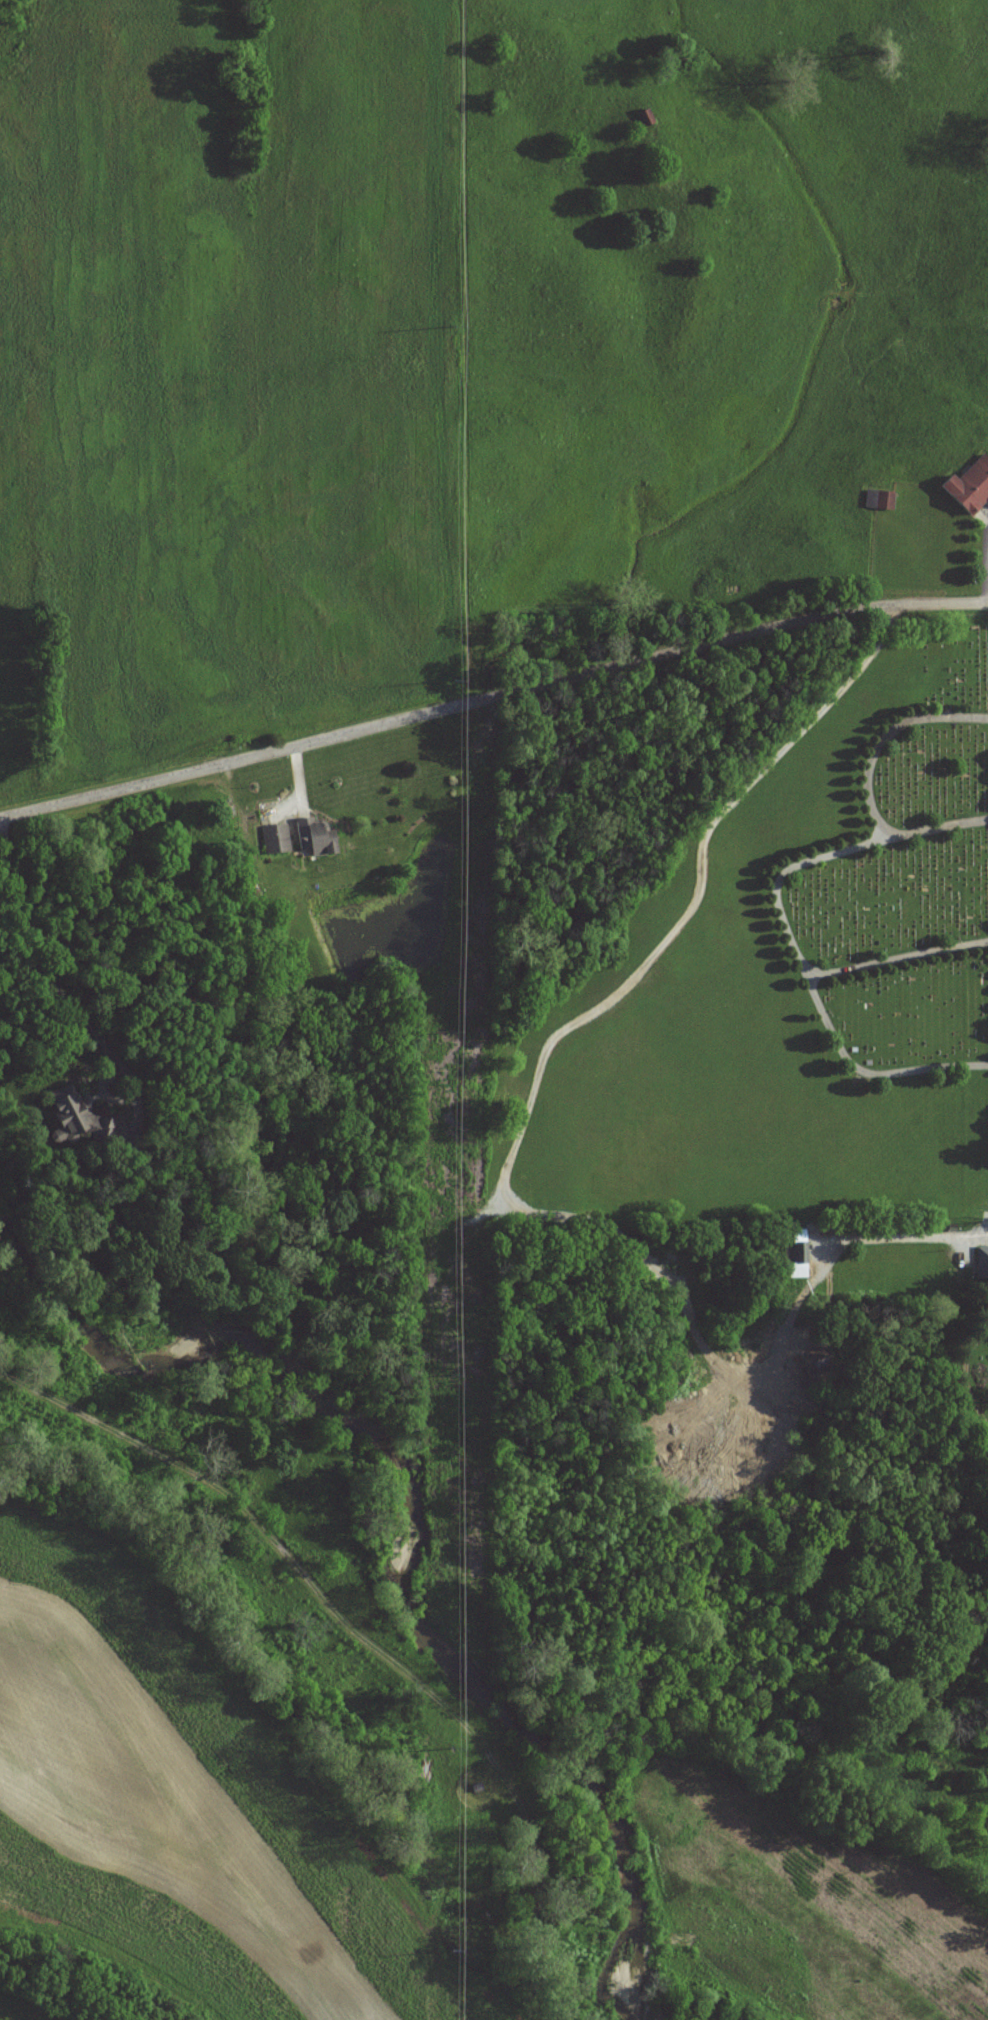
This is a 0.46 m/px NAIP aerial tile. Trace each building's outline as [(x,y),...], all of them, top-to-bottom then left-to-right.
[(946,475),(934,487),(965,519),(987,496),(987,465),(979,455),(952,481),(946,475)] [(893,494),(865,490),(862,508),(890,512),(893,494)] [(297,850),(305,849),(306,857),(327,854),(323,817),(294,820),(297,850)] [(288,851),(284,823),(259,827),(264,855),(288,851)] [(61,1139),(89,1124),(95,1134),(100,1131),(73,1083),(49,1096),(54,1104),(47,1108),(53,1119),(50,1120),(61,1139)] [(801,1229),(785,1229),(786,1242),(779,1242),(780,1278),(802,1278),(801,1242),(801,1229)] [(973,1247),(974,1268),(987,1267),(987,1247),(973,1247)]
